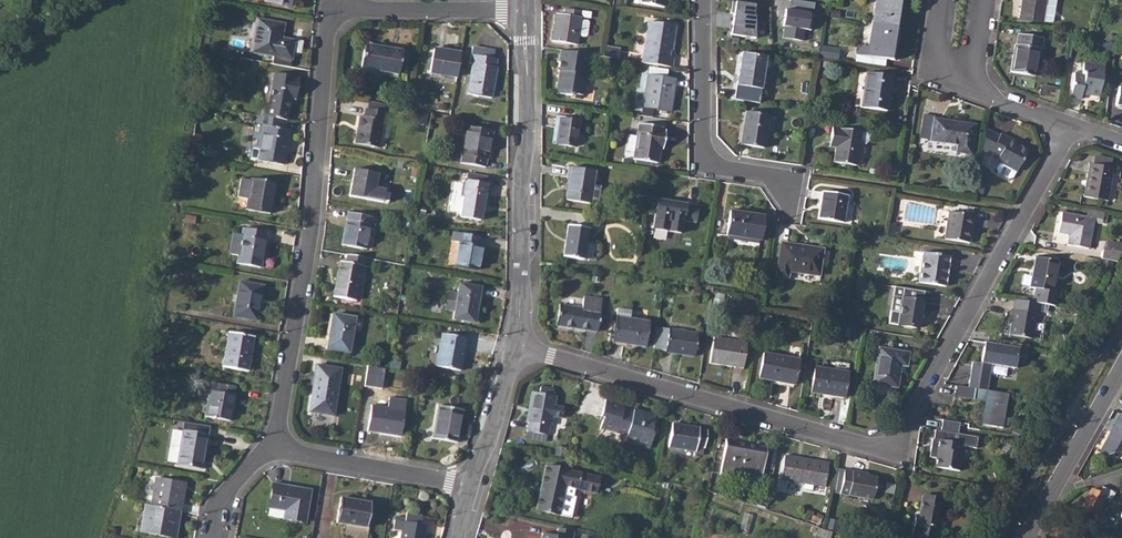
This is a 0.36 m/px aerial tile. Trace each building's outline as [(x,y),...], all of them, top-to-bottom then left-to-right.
[(798,0),(791,0),(790,10),(813,14),(814,10),(805,9),(807,1),(798,0)] [(872,23),(899,27),(903,0),(875,0),(872,23)] [(1023,5),(1021,5),(1019,16),(1042,21),(1046,0),(1024,0),(1023,5)] [(755,5),(732,1),(731,13),(734,14),(731,35),(755,39),(755,16),(753,16),(755,5)] [(812,2),(807,1),(805,9),(814,10),(815,3),(812,2)] [(556,13),(552,40),(577,44),(578,35),(586,36),(588,35),(589,22),(588,20),(580,19),(581,11),(565,8),(564,14),(556,13)] [(35,9),(28,12),(31,17),(37,14),(35,9)] [(813,14),(790,10),(789,15),(784,14),(783,26),(784,26),(783,37),(802,40),(804,29),(811,30),(813,14)] [(257,19),(250,51),(290,58),(294,40),(280,38),(283,24),(257,19)] [(648,21),(642,63),(673,68),(674,58),(671,57),(671,50),(673,50),(676,26),(648,21)] [(899,27),(872,23),(868,47),(857,46),(856,54),(894,60),(899,27)] [(1014,44),(1010,71),(1034,76),(1039,48),(1041,48),(1043,38),(1018,34),(1016,44),(1014,44)] [(364,44),(360,67),(398,74),(402,51),(364,44)] [(605,45),(603,57),(619,59),(620,48),(605,45)] [(429,72),(456,77),(461,52),(433,48),(429,72)] [(560,50),(557,70),(559,70),(561,71),(560,77),(558,77),(555,94),(570,96),(571,93),(583,95),(589,55),(560,50)] [(493,58),(475,54),(470,53),(469,61),(472,62),(467,93),(492,97),(498,59),(493,58)] [(741,53),(736,85),(760,88),(765,58),(741,53)] [(884,59),(862,55),(860,63),(883,66),(884,59)] [(1075,71),(1071,96),(1081,98),(1082,93),(1099,96),(1103,65),(1083,61),(1082,72),(1075,71)] [(622,64),(621,71),(631,73),(632,65),(622,64)] [(265,106),(263,115),(286,120),(290,97),(295,98),(299,78),(294,77),(294,75),(274,72),(267,106),(265,106)] [(866,73),(861,107),(886,111),(892,77),(866,73)] [(648,75),(643,107),(670,112),(675,80),(648,75)] [(585,94),(592,95),(594,78),(587,78),(585,94)] [(1040,93),(1057,95),(1058,86),(1041,85),(1040,93)] [(360,115),(355,142),(378,148),(385,112),(365,108),(364,116),(360,115)] [(745,112),(740,145),(763,149),(769,116),(745,112)] [(263,115),(256,114),(254,123),(264,126),(260,148),(259,148),(257,159),(283,164),(289,130),(285,129),(286,120),(263,115)] [(559,119),(555,145),(575,148),(579,122),(559,119)] [(930,141),(946,143),(950,121),(934,119),(930,141)] [(950,121),(946,143),(957,144),(956,152),(970,154),(974,124),(950,121)] [(639,124),(633,160),(657,163),(659,148),(663,148),(666,131),(661,130),(662,127),(639,124)] [(465,126),(460,154),(462,155),(461,162),(485,167),(486,160),(488,159),(493,131),(465,126)] [(985,126),(982,149),(990,154),(990,155),(997,159),(996,161),(1001,164),(1016,172),(1028,151),(1020,147),(1009,140),(1010,138),(1002,133),(1001,135),(985,126)] [(831,127),(830,139),(837,140),(836,147),(834,162),(855,165),(860,132),(831,127)] [(1110,167),(1092,164),(1089,163),(1083,196),(1107,201),(1113,167),(1110,167)] [(590,204),(590,203),(593,186),(595,171),(571,167),(565,200),(590,204)] [(355,169),(350,195),(387,202),(389,193),(384,192),(385,190),(375,188),(378,174),(355,169)] [(1116,201),(1119,176),(1112,175),(1109,200),(1116,201)] [(242,179),(232,177),(228,195),(239,197),(237,208),(270,213),(275,183),(242,177),(242,179)] [(467,180),(460,217),(481,221),(487,183),(467,180)] [(823,192),(818,219),(842,223),(847,196),(823,192)] [(658,199),(655,214),(665,216),(664,222),(668,223),(667,231),(681,234),(683,220),(696,222),(699,205),(658,199)] [(1104,212),(1088,209),(1087,217),(1061,212),(1058,233),(1069,234),(1067,245),(1089,249),(1093,222),(1103,224),(1104,212)] [(730,210),(726,235),(760,240),(764,216),(730,210)] [(948,211),(943,239),(969,242),(973,215),(948,211)] [(348,212),(342,244),(365,249),(371,217),(348,212)] [(568,225),(564,257),(584,260),(589,228),(568,225)] [(233,233),(230,246),(239,248),(238,254),(236,263),(260,267),(267,232),(242,228),(241,234),(233,233)] [(453,231),(452,240),(459,241),(455,266),(477,270),(482,245),(479,245),(480,236),(453,231)] [(781,242),(776,276),(787,278),(789,270),(818,275),(820,266),(822,251),(822,249),(781,242)] [(1104,248),(1102,259),(1117,261),(1118,251),(1104,248)] [(923,252),(918,281),(944,286),(949,256),(923,252)] [(366,258),(346,254),(345,262),(340,261),(333,296),(355,301),(362,265),(364,265),(366,258)] [(1035,256),(1029,287),(1052,291),(1058,261),(1035,256)] [(238,282),(233,316),(256,321),(262,286),(238,282)] [(460,283),(453,319),(474,322),(481,287),(460,283)] [(715,292),(713,309),(723,310),(725,294),(715,292)] [(559,304),(556,325),(597,331),(602,298),(584,296),(582,307),(559,304)] [(922,300),(901,297),(899,312),(889,310),(887,323),(918,328),(923,300),(922,300)] [(1010,310),(1008,321),(1011,321),(1011,324),(1009,335),(1032,339),(1036,315),(1038,315),(1040,303),(1014,298),(1013,310),(1010,310)] [(618,308),(612,342),(645,347),(649,321),(630,318),(631,310),(618,308)] [(333,314),(327,348),(349,352),(353,328),(362,329),(363,319),(333,314)] [(657,327),(654,348),(665,350),(665,351),(694,356),(698,332),(657,327)] [(228,332),(222,367),(247,372),(253,337),(228,332)] [(442,333),(436,366),(460,371),(466,337),(442,333)] [(714,337),(710,363),(743,368),(747,343),(714,337)] [(1027,363),(1029,349),(991,343),(990,348),(985,347),(982,363),(974,361),(970,381),(989,385),(993,364),(1016,368),(1018,362),(1027,363)] [(879,347),(872,384),(896,388),(901,365),(906,366),(909,353),(879,347)] [(763,353),(759,378),(794,385),(798,360),(763,353)] [(317,365),(308,412),(333,416),(340,369),(317,365)] [(815,367),(811,392),(843,398),(848,373),(815,367)] [(208,390),(204,416),(230,421),(235,395),(233,394),(235,387),(212,382),(210,390),(208,390)] [(528,431),(529,431),(546,435),(548,435),(550,426),(551,426),(556,396),(553,395),(554,389),(540,386),(539,393),(532,392),(527,421),(529,422),(528,431)] [(1002,428),(1008,394),(961,386),(959,397),(988,402),(984,425),(1002,428)] [(367,430),(379,432),(380,429),(401,432),(406,400),(390,398),(388,408),(371,405),(367,430)] [(601,427),(617,432),(622,405),(606,400),(601,417),(603,418),(601,427)] [(439,405),(433,438),(456,442),(463,409),(439,405)] [(622,405),(617,432),(627,435),(638,438),(637,445),(650,448),(653,435),(652,431),(656,416),(634,410),(634,411),(633,414),(623,411),(624,408),(625,405),(622,405)] [(1121,413),(1099,455),(1105,457),(1121,451),(1121,414),(1121,413)] [(938,419),(936,430),(939,430),(954,432),(955,422),(938,419)] [(183,429),(184,421),(174,420),(173,428),(183,429)] [(668,447),(696,452),(696,451),(697,446),(705,448),(708,431),(700,430),(700,428),(672,423),(668,447)] [(183,430),(177,464),(201,468),(207,434),(183,430)] [(936,440),(934,452),(937,452),(936,457),(934,467),(961,471),(963,453),(962,453),(963,446),(980,448),(982,437),(954,432),(939,430),(937,440),(936,440)] [(726,441),(721,469),(761,476),(766,448),(726,441)] [(784,456),(780,479),(824,487),(828,464),(784,456)] [(546,465),(536,509),(559,515),(572,518),(577,497),(575,496),(576,490),(593,494),(597,476),(546,465)] [(867,477),(863,476),(863,473),(845,470),(840,495),(872,500),(877,479),(867,477)] [(155,477),(150,505),(180,510),(185,483),(155,477)] [(272,482),(268,507),(284,510),(283,518),(305,523),(310,489),(272,482)] [(1092,489),(1079,515),(1115,534),(1118,528),(1113,526),(1115,522),(1106,518),(1107,517),(1098,512),(1104,499),(1111,502),(1116,493),(1102,486),(1099,493),(1092,489)] [(336,522),(350,524),(354,499),(341,497),(336,522)] [(911,536),(923,537),(934,537),(941,500),(923,497),(919,517),(914,516),(911,536)] [(354,499),(350,524),(366,527),(370,503),(354,499)] [(150,505),(145,504),(140,531),(174,537),(180,510),(150,505)] [(393,529),(401,531),(400,537),(424,537),(426,525),(420,524),(421,515),(406,511),(405,521),(395,519),(393,529)] [(815,535),(824,537),(830,537),(832,533),(818,528),(815,535)] [(543,533),(542,537),(572,537),(574,532),(559,529),(557,536),(543,533)]
